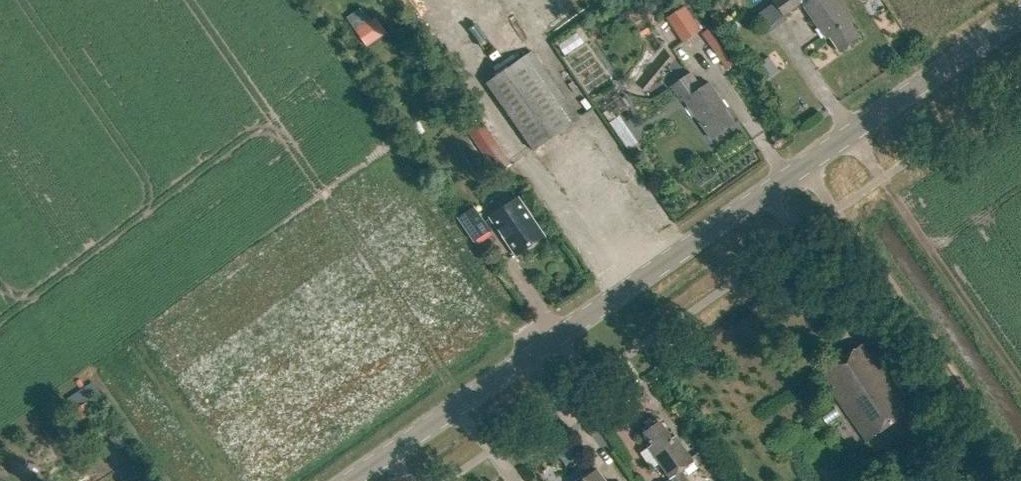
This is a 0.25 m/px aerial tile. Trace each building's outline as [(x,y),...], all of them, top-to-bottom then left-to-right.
[(839,52),(861,37),(850,23),(853,21),(839,0),(776,0),(774,2),(784,16),(802,3),(805,6),(804,7),(826,39),(829,37),(839,52)] [(667,17),(684,42),(702,29),(686,5),(667,17)] [(895,46),(884,54),(891,64),(902,56),(895,46)] [(532,51),(487,83),(535,151),(579,119),(532,51)] [(722,101),(709,82),(701,88),(690,73),(672,86),(682,101),(684,100),(712,139),(735,123),(720,102),(722,101)] [(484,126),(471,135),(496,172),(510,162),(484,126)] [(490,231),(489,230),(495,225),(516,255),(545,236),(519,198),(490,217),(491,218),(484,222),(474,208),(459,218),(475,241),(490,231)] [(835,386),(831,389),(867,441),(913,408),(866,341),(824,371),(835,386)] [(645,433),(653,444),(649,447),(672,480),(687,480),(681,472),(694,462),(676,436),(672,439),(661,422),(659,423),(655,421),(646,427),(646,432),(645,433)] [(582,480),(606,480),(598,470),(582,480)]
